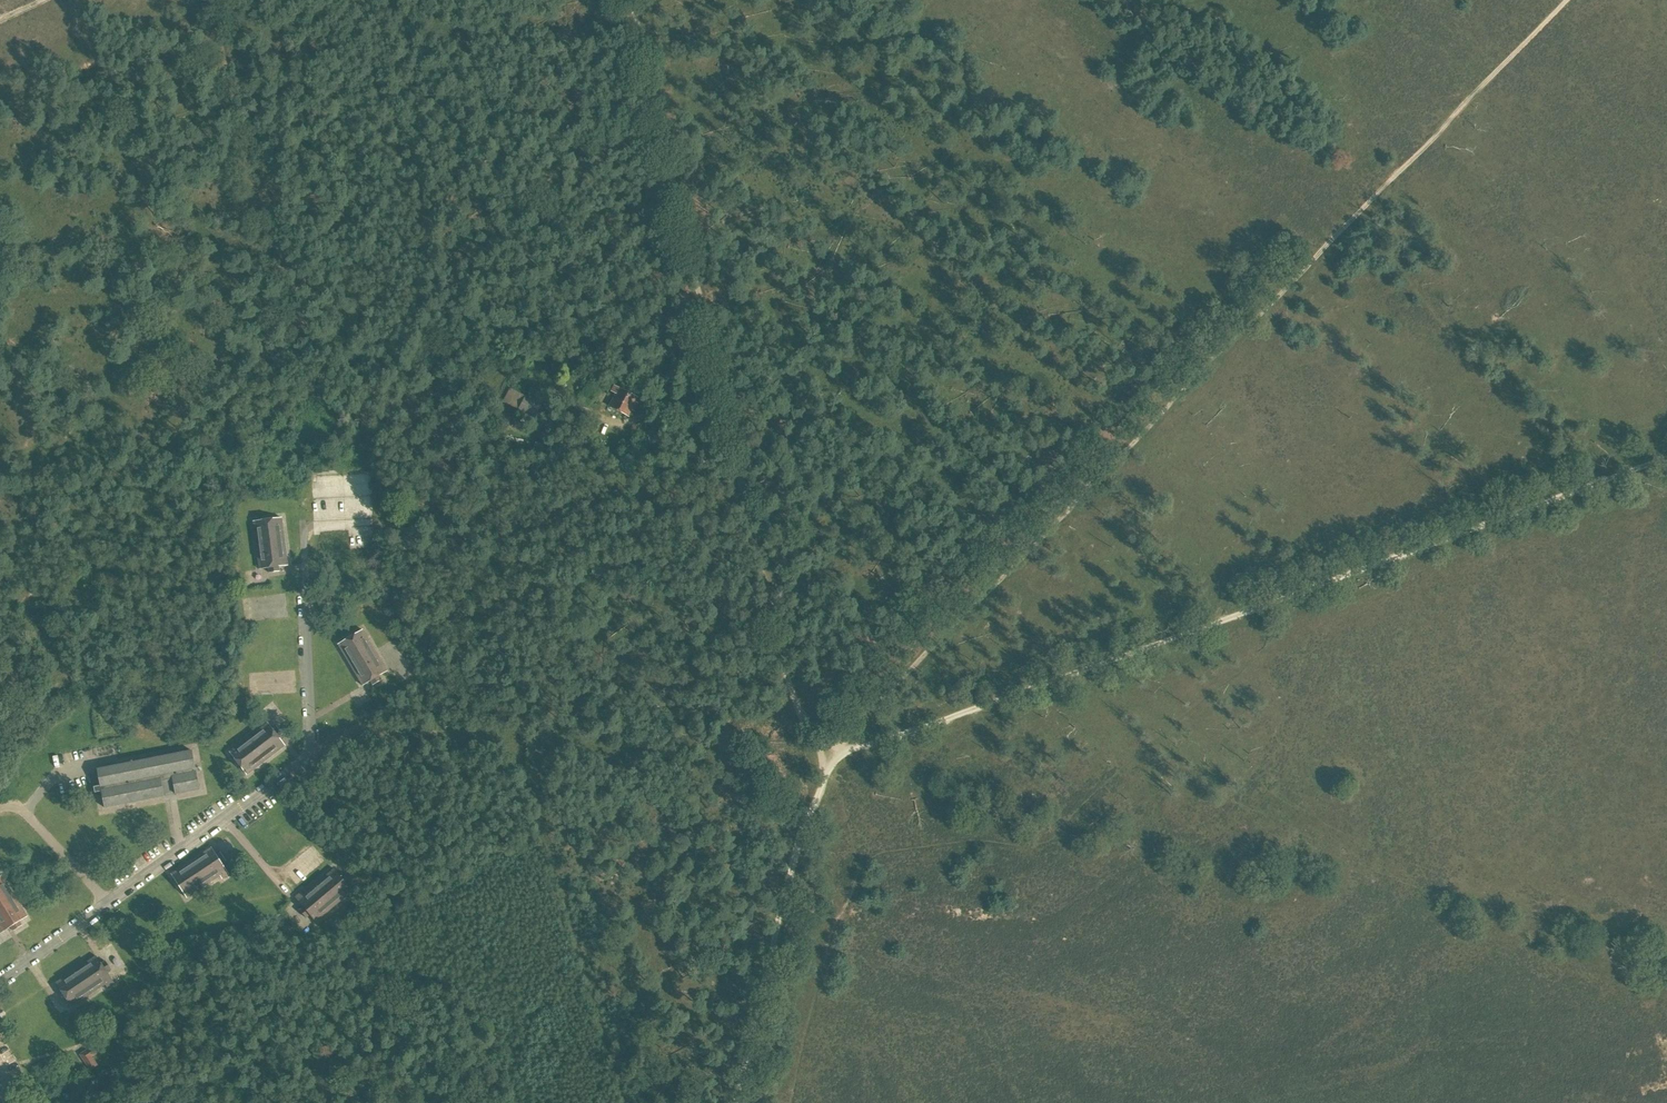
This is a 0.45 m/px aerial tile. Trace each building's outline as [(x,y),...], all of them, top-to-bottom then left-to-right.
[(616,394),(610,406),(628,416),(632,410),(635,411),(638,405),(635,403),(638,399),(615,386),(612,392),(616,394)] [(510,389),(503,402),(518,411),(526,396),(510,389)] [(526,396),(518,411),(531,418),(539,402),(526,396)] [(282,519),(254,522),(259,570),(268,569),(269,574),(279,573),(278,568),(287,567),(282,519)] [(267,573),(250,574),(251,585),(268,585),(267,573)] [(364,634),(340,649),(365,690),(373,685),(376,689),(384,684),(382,680),(390,675),(364,634)] [(271,726),(231,753),(247,776),(287,749),(282,742),(286,739),(280,731),(276,733),(271,726)] [(101,786),(94,787),(95,793),(102,792),(105,808),(165,797),(164,795),(163,790),(174,788),(175,793),(176,795),(200,791),(193,752),(98,770),(101,786)] [(255,828),(261,824),(255,816),(249,820),(255,828)] [(239,829),(248,835),(252,831),(243,824),(239,829)] [(211,847),(171,873),(186,897),(220,875),(222,878),(229,873),(222,863),(226,860),(220,851),(216,854),(211,847)] [(301,891),(295,897),(303,906),(299,910),(306,917),(309,914),(315,921),(352,890),(334,868),(303,894),(301,891)] [(0,876),(0,931),(1,933),(12,926),(14,930),(23,925),(20,921),(28,916),(2,875),(0,876)] [(104,953),(118,977),(125,973),(111,949),(104,953)] [(96,955),(56,982),(71,1006),(105,983),(107,986),(114,982),(107,971),(111,969),(105,960),(101,963),(96,955)] [(92,1045),(79,1054),(90,1070),(98,1065),(93,1056),(98,1053),(92,1045)]
